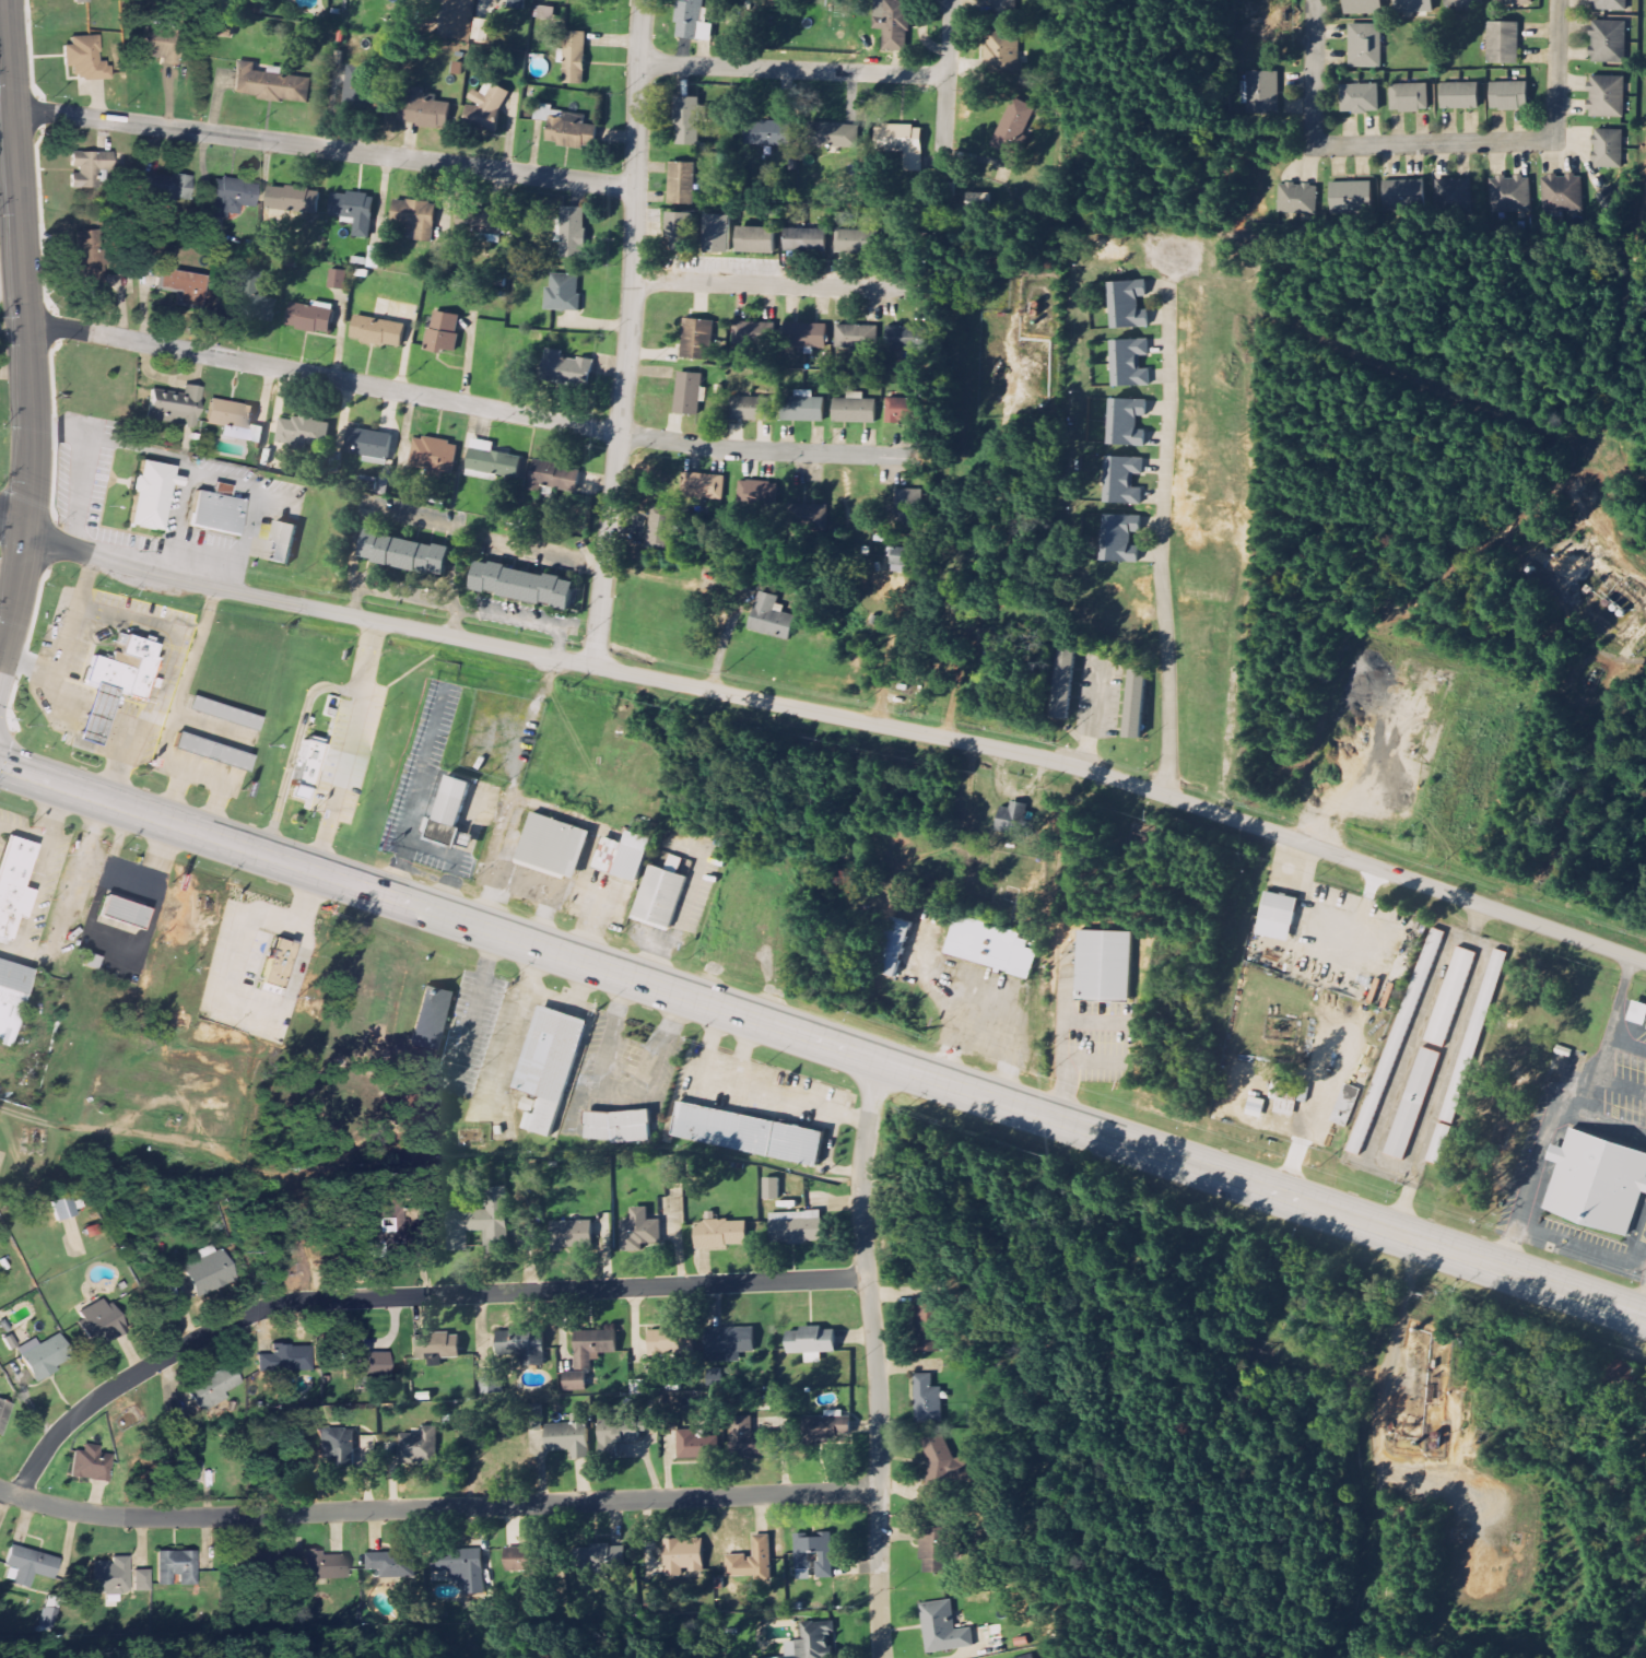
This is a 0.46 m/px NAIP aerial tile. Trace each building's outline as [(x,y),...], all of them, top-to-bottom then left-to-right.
[(525,10),(526,0),(509,0),(508,8),(525,10)] [(714,24),(707,23),(709,9),(704,8),(705,0),(679,0),(674,37),(712,42),(714,24)] [(906,52),(908,1),(874,0),(874,30),(884,31),(883,51),(906,52)] [(992,15),(1015,14),(1015,0),(992,0),(992,15)] [(1383,0),(1344,0),(1344,14),(1383,14),(1383,0)] [(1434,0),(1395,0),(1395,13),(1434,12),(1434,0)] [(1592,11),(1627,11),(1628,0),(1592,0),(1592,11)] [(473,39),(489,42),(491,21),(475,19),(473,39)] [(1625,63),(1626,22),(1591,21),(1590,62),(1625,63)] [(1486,63),(1519,64),(1520,23),(1488,23),(1486,63)] [(1349,68),(1383,69),(1383,25),(1350,24),(1349,68)] [(234,31),(213,28),(212,36),(233,39),(234,31)] [(586,32),(565,32),(564,85),(585,85),(586,32)] [(987,71),(1019,71),(1019,32),(986,32),(987,71)] [(62,46),(62,68),(70,67),(71,81),(108,79),(108,61),(99,61),(98,36),(69,37),(70,46),(62,46)] [(311,78),(255,73),(256,63),(236,61),(234,96),(308,103),(311,78)] [(345,104),(367,105),(368,68),(346,67),(345,104)] [(1281,73),(1249,72),(1248,114),(1280,115),(1281,73)] [(1634,119),(1634,102),(1626,101),(1627,78),(1589,77),(1588,117),(1634,119)] [(497,133),(499,114),(510,92),(487,81),(482,92),(472,91),(470,95),(469,105),(466,111),(463,127),(473,128),(479,130),(497,133)] [(1491,82),(1491,110),(1527,110),(1527,82),(1491,82)] [(1441,84),(1442,109),(1479,108),(1479,83),(1441,84)] [(1380,113),(1379,84),(1341,85),(1342,114),(1380,113)] [(1429,84),(1390,85),(1391,113),(1430,111),(1429,84)] [(402,125),(448,129),(450,103),(436,102),(437,95),(426,94),(426,87),(405,86),(402,125)] [(675,145),(699,145),(699,97),(674,97),(675,145)] [(1036,108),(1014,97),(991,145),(1012,156),(1036,108)] [(587,115),(553,111),(553,105),(537,104),(536,120),(549,121),(546,144),(584,148),(587,115)] [(791,122),(745,121),(745,145),(791,146),(791,122)] [(809,146),(857,148),(858,126),(809,125),(809,146)] [(922,172),(924,126),(877,126),(877,152),(904,152),(904,172),(922,172)] [(1596,167),(1622,166),(1620,129),(1595,130),(1596,167)] [(110,151),(69,151),(69,186),(96,187),(96,167),(110,167),(110,151)] [(668,203),(694,204),(695,163),(670,163),(668,203)] [(190,178),(141,173),(139,193),(154,196),(153,200),(187,204),(190,178)] [(1489,178),(1493,214),(1532,209),(1528,174),(1489,178)] [(1582,174),(1543,175),(1544,211),(1583,211),(1582,174)] [(210,217),(225,220),(226,214),(238,215),(239,207),(254,209),(256,184),(213,179),(210,217)] [(1384,180),(1384,205),(1426,204),(1426,179),(1384,180)] [(1473,179),(1436,180),(1437,209),(1474,208),(1473,179)] [(1330,181),(1330,209),(1359,209),(1357,201),(1373,200),(1373,180),(1330,181)] [(1316,213),(1317,184),(1279,183),(1278,212),(1316,213)] [(318,213),(319,189),(267,187),(266,210),(318,213)] [(369,238),(374,197),(331,192),(329,216),(355,219),(353,237),(369,238)] [(990,192),(967,192),(967,208),(989,208),(990,192)] [(418,225),(416,242),(434,242),(434,201),(392,201),(392,225),(418,225)] [(586,209),(563,208),(561,257),(585,257),(586,209)] [(458,209),(458,232),(503,234),(503,210),(458,209)] [(693,213),(668,212),(667,249),(692,250),(693,213)] [(705,251),(730,252),(731,216),(706,215),(705,251)] [(738,252),(776,254),(776,227),(739,226),(738,252)] [(827,252),(827,230),(786,228),(786,251),(827,252)] [(874,252),(875,231),(839,230),(839,251),(874,252)] [(103,289),(96,231),(74,233),(80,291),(103,289)] [(381,248),(369,247),(368,268),(380,269),(381,248)] [(199,309),(204,275),(160,269),(157,290),(176,293),(175,305),(199,309)] [(344,290),(348,272),(331,269),(328,287),(344,290)] [(274,324),(278,301),(261,298),(263,273),(247,271),(242,319),(274,324)] [(545,310),(579,310),(580,274),(551,273),(551,286),(545,286),(545,310)] [(1112,329),(1149,327),(1148,310),(1139,311),(1139,296),(1148,296),(1147,280),(1109,282),(1112,329)] [(331,333),(334,304),(313,302),(313,305),(290,303),(287,328),(331,333)] [(455,351),(461,316),(434,310),(425,350),(443,353),(444,349),(455,351)] [(404,322),(353,317),(351,340),(402,346),(404,322)] [(714,320),(683,319),(682,358),(713,360),(714,320)] [(774,321),(734,322),(734,343),(775,342),(774,321)] [(825,346),(824,322),(785,324),(786,348),(825,346)] [(836,346),(875,346),(875,326),(836,326),(836,346)] [(912,349),(912,327),(886,326),(886,349),(912,349)] [(1149,339),(1112,340),(1114,387),(1151,386),(1151,368),(1141,369),(1140,355),(1149,355),(1149,339)] [(590,384),(593,361),(562,355),(563,351),(546,348),(542,376),(590,384)] [(703,373),(678,372),(675,414),(699,415),(701,399),(706,399),(707,388),(702,388),(703,373)] [(199,387),(183,385),(183,395),(149,390),(145,421),(195,426),(199,387)] [(781,421),(824,422),(824,398),(812,398),(813,390),(796,390),(795,397),(783,397),(781,421)] [(834,422),(875,423),(875,399),(863,399),(865,392),(848,392),(848,399),(834,399),(834,422)] [(771,421),(772,398),(730,397),(730,420),(771,421)] [(912,423),(913,399),(886,398),(885,422),(912,423)] [(254,407),(210,399),(205,424),(222,427),(221,436),(261,444),(264,427),(250,424),(254,407)] [(1148,400),(1110,399),(1109,445),(1145,446),(1145,431),(1137,430),(1137,415),(1147,416),(1148,400)] [(281,415),(277,440),(326,448),(330,423),(281,415)] [(345,454),(364,456),(363,462),(387,465),(391,433),(349,427),(345,454)] [(413,437),(410,468),(428,470),(427,475),(442,477),(442,472),(455,474),(458,443),(413,437)] [(517,479),(521,457),(493,451),(494,443),(472,438),(466,475),(497,481),(498,475),(517,479)] [(1134,474),(1144,474),(1144,458),(1107,457),(1106,503),(1142,504),(1143,487),(1134,487),(1134,474)] [(143,458),(131,522),(163,528),(175,465),(143,458)] [(577,493),(580,467),(533,461),(529,491),(554,494),(554,490),(577,493)] [(725,475),(683,473),(682,496),(722,499),(725,475)] [(377,493),(386,495),(390,479),(380,477),(377,493)] [(750,508),(776,507),(776,481),(738,482),(739,504),(750,503),(750,508)] [(199,489),(247,498),(239,533),(191,522),(199,489)] [(921,490),(897,490),(896,528),(920,528),(921,490)] [(828,505),(801,505),(800,531),(827,532),(828,505)] [(672,511),(651,509),(647,549),(669,551),(672,511)] [(1141,532),(1142,516),(1104,514),(1103,561),(1139,563),(1139,546),(1131,545),(1131,532),(1141,532)] [(279,515),(270,556),(295,562),(304,520),(279,515)] [(364,530),(358,560),(445,577),(450,549),(364,530)] [(908,573),(909,549),(890,548),(890,572),(908,573)] [(470,591),(569,608),(574,579),(474,563),(470,591)] [(797,616),(775,611),(778,597),(759,591),(749,630),(790,640),(797,616)] [(133,670),(137,659),(119,654),(126,634),(155,644),(150,662),(154,663),(142,701),(125,694),(133,670)] [(1070,720),(1073,648),(1057,647),(1054,719),(1070,720)] [(133,670),(91,656),(83,681),(93,684),(114,691),(125,694),(133,670)] [(1144,670),(1128,670),(1126,739),(1142,739),(1144,670)] [(93,684),(114,691),(95,745),(75,739),(93,684)] [(255,730),(259,716),(191,697),(187,710),(255,730)] [(172,749),(244,772),(248,756),(177,732),(172,749)] [(304,737),(325,742),(308,801),(287,796),(304,737)] [(471,781),(446,773),(426,837),(451,846),(471,781)] [(1010,808),(1000,807),(996,832),(1030,837),(1034,814),(1026,813),(1027,804),(1011,802),(1010,808)] [(590,828),(529,812),(516,865),(577,880),(590,828)] [(601,836),(593,869),(643,880),(652,836),(627,831),(625,842),(601,836)] [(0,863),(0,940),(8,942),(15,916),(23,918),(32,891),(21,887),(34,846),(8,838),(0,863)] [(632,919),(670,931),(686,875),(678,873),(682,858),(670,855),(666,869),(648,863),(632,919)] [(1260,918),(1295,925),(1301,897),(1266,890),(1260,918)] [(96,924),(139,934),(146,903),(105,892),(96,924)] [(944,954),(1010,971),(1020,932),(955,915),(944,954)] [(898,976),(910,920),(890,916),(878,971),(898,976)] [(1445,932),(1360,1155),(1348,1151),(1432,927),(1445,932)] [(1078,929),(1075,998),(1129,1000),(1131,931),(1078,929)] [(293,944),(273,938),(259,985),(279,991),(293,944)] [(1458,946),(1477,953),(1444,1047),(1424,1040),(1458,946)] [(1494,949),(1507,952),(1453,1124),(1439,1119),(1494,949)] [(0,959),(0,1046),(8,1048),(30,967),(0,959)] [(411,1046),(440,1053),(454,990),(423,984),(411,1046)] [(1634,1002),(1628,1021),(1645,1027),(1645,1025),(1645,1005),(1634,1002)] [(586,1019),(537,1006),(514,1089),(540,1096),(530,1131),(553,1138),(586,1019)] [(1421,1047),(1442,1054),(1404,1160),(1385,1153),(1421,1047)] [(1297,1101),(1304,1103),(1309,1091),(1280,1080),(1270,1107),(1292,1115),(1297,1101)] [(1348,1122),(1359,1093),(1343,1087),(1332,1117),(1348,1122)] [(819,1165),(825,1130),(678,1104),(671,1139),(819,1165)] [(585,1112),(586,1141),(650,1140),(650,1110),(585,1112)] [(1438,1122),(1453,1127),(1441,1164),(1427,1160),(1438,1122)] [(1572,1128),(1645,1152),(1645,1194),(1644,1193),(1630,1235),(1547,1207),(1561,1163),(1549,1160),(1554,1144),(1565,1148),(1572,1128)] [(780,1179),(764,1179),(764,1201),(780,1201),(780,1179)] [(77,1213),(71,1195),(50,1200),(56,1220),(77,1213)] [(446,1210),(446,1251),(467,1251),(467,1231),(485,1231),(485,1255),(507,1254),(507,1202),(485,1202),(485,1210),(446,1210)] [(364,1207),(365,1242),(403,1240),(402,1206),(364,1207)] [(769,1243),(822,1243),(822,1213),(769,1213),(769,1243)] [(644,1250),(644,1244),(660,1244),(661,1216),(631,1215),(631,1220),(621,1220),(620,1250),(644,1250)] [(592,1220),(550,1220),(550,1248),(592,1248),(592,1220)] [(694,1221),(695,1248),(748,1247),(746,1220),(694,1221)] [(193,1298),(234,1281),(222,1250),(180,1267),(193,1298)] [(106,1296),(77,1312),(81,1319),(75,1322),(90,1348),(124,1330),(106,1296)] [(914,1353),(939,1352),(938,1304),(913,1305),(914,1353)] [(755,1351),(754,1327),(705,1328),(705,1362),(741,1362),(741,1351),(755,1351)] [(544,1365),(543,1328),(497,1329),(497,1359),(521,1359),(521,1365),(544,1365)] [(648,1355),(684,1355),(684,1328),(648,1328),(648,1355)] [(787,1328),(788,1355),(819,1354),(819,1353),(836,1352),(836,1328),(787,1328)] [(575,1372),(563,1372),(563,1391),(596,1391),(597,1330),(575,1330),(575,1372)] [(461,1359),(460,1334),(413,1335),(414,1361),(430,1360),(430,1368),(444,1368),(443,1359),(461,1359)] [(19,1355),(33,1380),(63,1362),(50,1338),(19,1355)] [(340,1377),(375,1377),(374,1360),(360,1360),(360,1338),(339,1338),(340,1377)] [(309,1344),(270,1344),(270,1354),(257,1354),(257,1372),(309,1372),(309,1344)] [(197,1411),(225,1399),(222,1392),(239,1385),(232,1366),(186,1387),(197,1411)] [(503,1374),(480,1374),(480,1392),(503,1392),(503,1374)] [(939,1387),(931,1387),(931,1374),(914,1374),(914,1422),(940,1422),(939,1387)] [(11,1406),(0,1400),(0,1430),(11,1406)] [(543,1405),(530,1405),(531,1432),(543,1432),(543,1405)] [(545,1424),(546,1450),(571,1449),(571,1459),(589,1458),(587,1412),(569,1413),(569,1423),(545,1424)] [(733,1458),(775,1458),(775,1432),(752,1432),(752,1416),(733,1416),(733,1458)] [(839,1442),(839,1435),(851,1435),(851,1416),(804,1416),(804,1442),(839,1442)] [(639,1441),(638,1419),(598,1422),(600,1460),(618,1459),(616,1443),(639,1441)] [(354,1427),(318,1427),(317,1461),(339,1462),(339,1467),(354,1467),(354,1427)] [(678,1459),(713,1459),(713,1438),(697,1438),(697,1430),(678,1430),(678,1459)] [(437,1463),(437,1433),(399,1433),(399,1463),(437,1463)] [(929,1492),(967,1483),(961,1456),(948,1459),(942,1434),(917,1439),(929,1492)] [(73,1451),(69,1479),(107,1483),(111,1455),(98,1454),(99,1447),(83,1445),(82,1452),(73,1451)] [(174,1461),(174,1484),(198,1484),(198,1461),(174,1461)] [(918,1573),(950,1573),(950,1527),(918,1527),(918,1573)] [(833,1564),(833,1532),(795,1532),(796,1564),(833,1564)] [(772,1576),(771,1533),(753,1534),(753,1555),(729,1556),(729,1576),(772,1576)] [(666,1573),(707,1573),(707,1542),(666,1542),(666,1573)] [(52,1579),(58,1557),(9,1545),(3,1565),(15,1568),(12,1584),(27,1587),(32,1574),(52,1579)] [(625,1545),(590,1545),(590,1568),(625,1568),(625,1545)] [(505,1571),(537,1571),(537,1547),(505,1547),(505,1571)] [(482,1548),(433,1548),(433,1575),(482,1575),(482,1548)] [(344,1578),(344,1553),(320,1553),(320,1550),(303,1550),(303,1578),(344,1578)] [(156,1551),(156,1585),(176,1585),(195,1585),(195,1551),(156,1551)] [(230,1551),(230,1573),(275,1573),(275,1551),(230,1551)] [(380,1569),(380,1576),(415,1576),(415,1552),(366,1552),(366,1569),(380,1569)] [(92,1560),(92,1594),(128,1594),(128,1555),(110,1555),(110,1560),(92,1560)] [(149,1591),(149,1569),(132,1569),(132,1591),(149,1591)] [(920,1603),(926,1651),(988,1644),(985,1626),(954,1630),(950,1599),(920,1603)] [(56,1634),(57,1608),(44,1608),(43,1633),(56,1634)] [(802,1639),(785,1641),(785,1657),(756,1657),(835,1657),(833,1620),(801,1622),(802,1639)]
